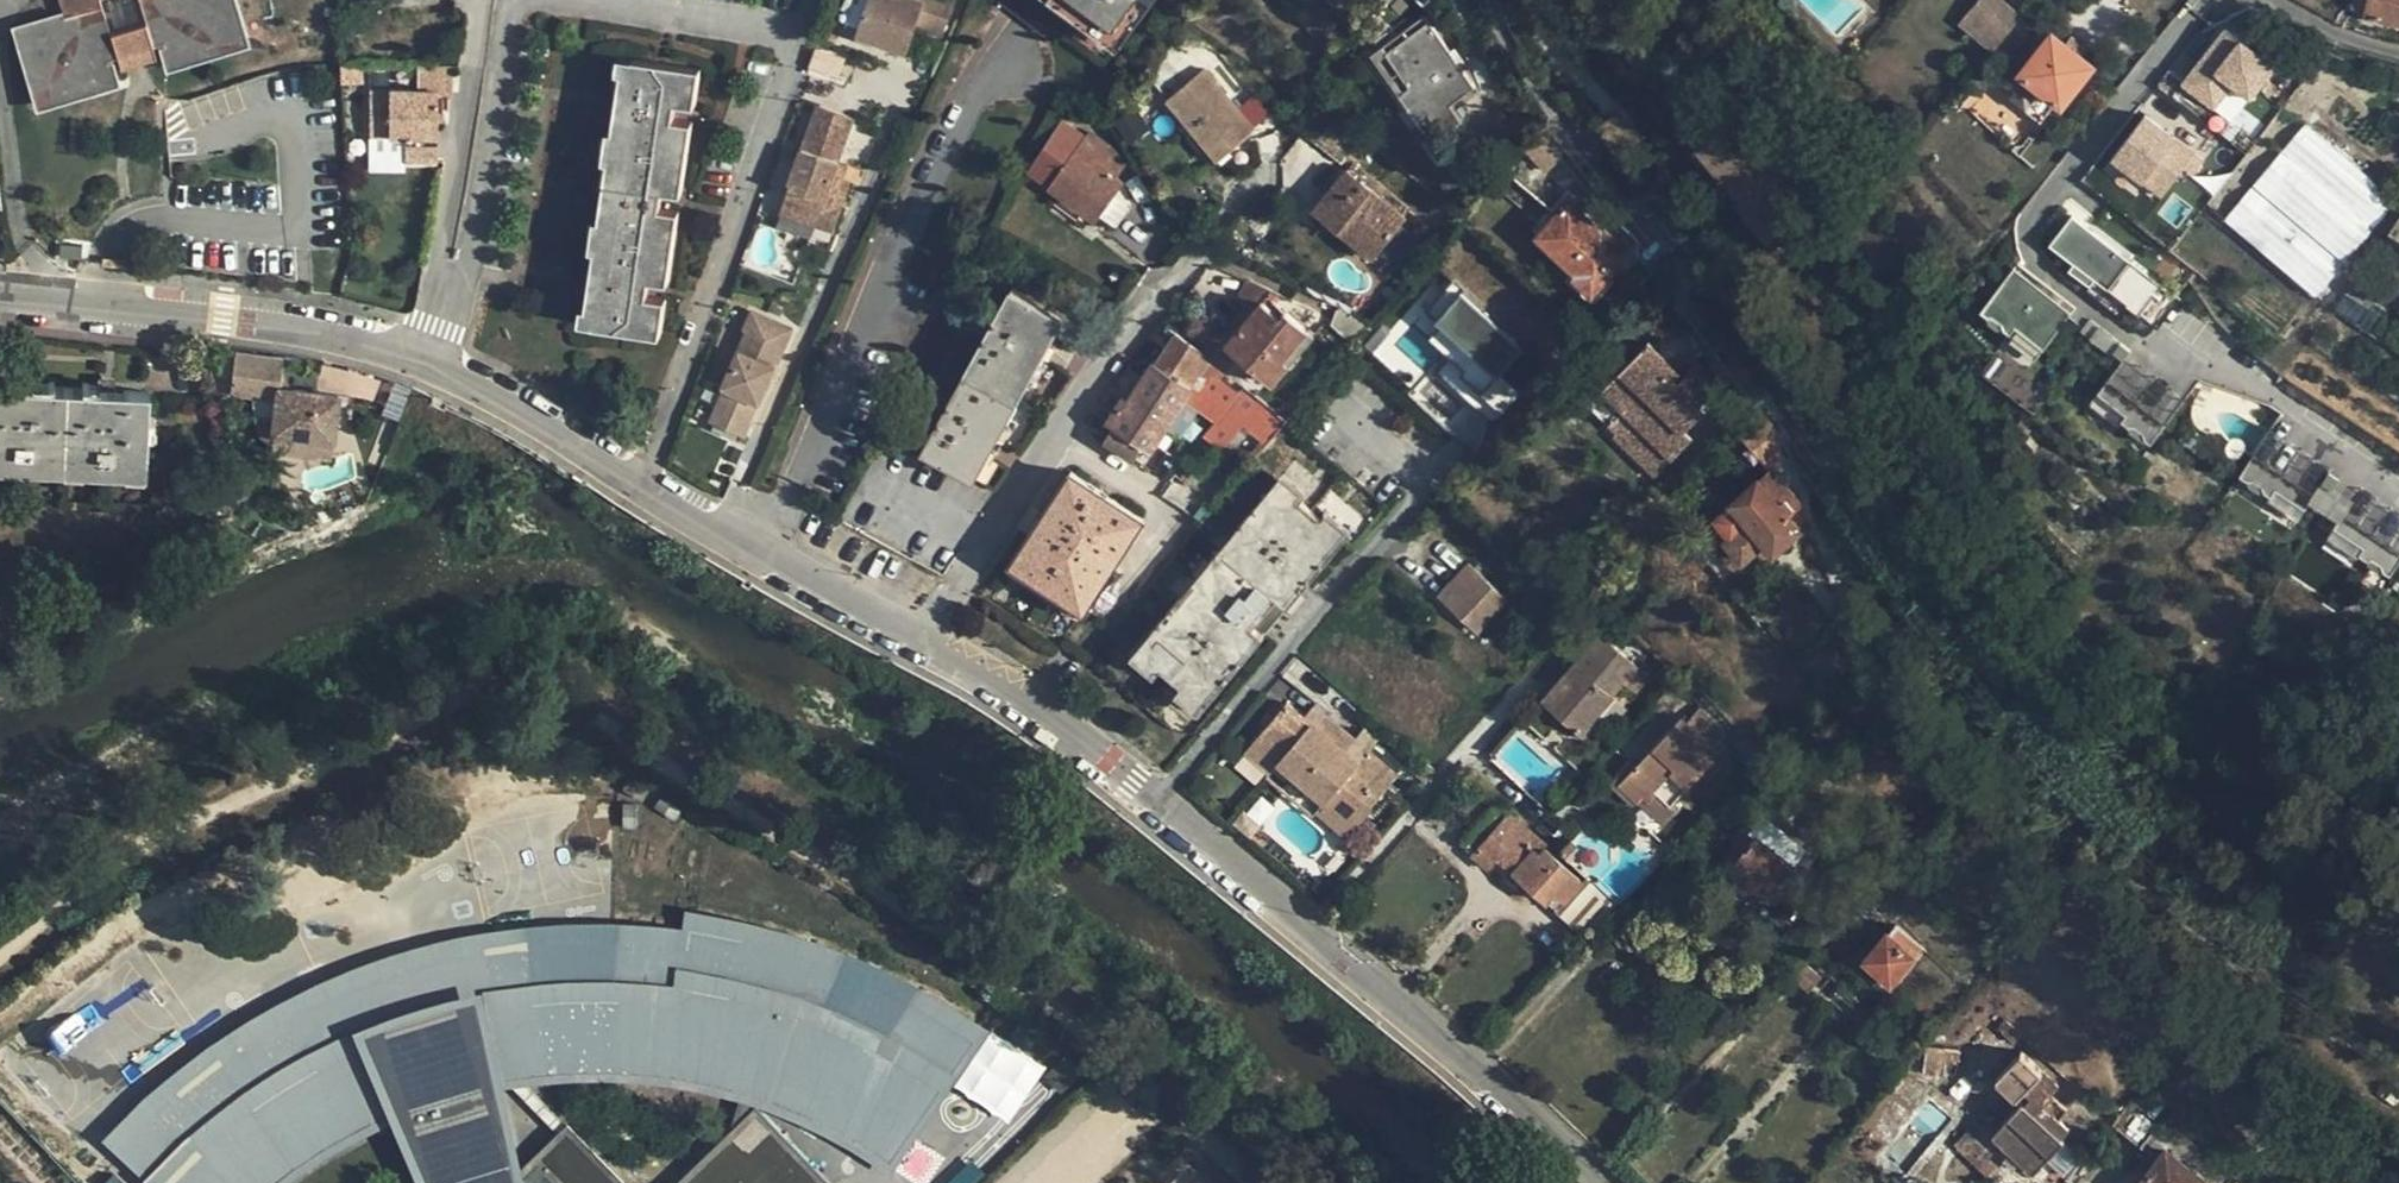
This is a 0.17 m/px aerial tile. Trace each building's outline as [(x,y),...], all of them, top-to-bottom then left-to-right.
[(40,114),(124,88),(116,61),(132,56),(160,47),(168,75),(254,49),(239,0),(54,0),(59,16),(14,29),(40,114)] [(867,0),(860,4),(854,2),(850,0),(839,35),(910,57),(922,17),(951,26),(952,22),(958,23),(962,11),(927,0),(867,0)] [(1109,71),(1161,0),(1013,0),(1109,71)] [(2006,44),(2035,10),(2024,0),(1985,0),(1972,15),(2006,44)] [(2366,16),(2398,24),(2398,0),(2370,0),(2366,16)] [(1429,22),(1376,59),(1424,128),(1429,124),(1442,143),(1467,126),(1456,110),(1479,94),(1429,22)] [(2227,25),(2183,80),(2214,105),(2233,81),(2250,94),(2275,62),(2227,25)] [(2030,81),(2020,93),(2054,121),(2097,69),(2087,61),(2094,53),(2077,39),(2070,48),(2055,36),(2022,75),(2030,81)] [(820,57),(814,73),(839,82),(845,66),(820,57)] [(625,77),(593,311),(601,312),(599,330),(663,339),(668,301),(651,299),(654,283),(673,286),(682,217),(664,214),(666,195),(686,198),(695,127),(678,124),(680,109),(697,111),(702,74),(639,65),(637,78),(625,77)] [(373,94),(373,172),(398,172),(398,165),(440,165),(440,94),(456,94),(456,69),(421,69),(421,94),(373,94)] [(345,70),(344,87),(367,87),(367,70),(345,70)] [(1208,75),(1172,105),(1222,167),(1259,137),(1208,75)] [(2197,154),(2148,115),(2115,158),(2164,196),(2197,154)] [(818,116),(778,221),(832,242),(850,193),(839,189),(845,174),(836,170),(852,130),(818,116)] [(2303,123),(2271,161),(2223,219),(2232,225),(2316,296),(2396,202),(2303,123)] [(1031,177),(1100,228),(1128,190),(1121,185),(1133,169),(1093,139),(1089,144),(1067,128),(1031,177)] [(1260,145),(1254,150),(1265,162),(1270,158),(1260,145)] [(1349,177),(1319,214),(1377,261),(1407,224),(1349,177)] [(1574,209),(1543,240),(1581,277),(1578,280),(1596,298),(1635,260),(1611,236),(1606,241),(1574,209)] [(2174,295),(2073,216),(2050,245),(2075,264),(2071,270),(2091,285),(2095,280),(2137,313),(2137,314),(2151,325),(2174,295)] [(2382,251),(2398,262),(2398,219),(2390,234),(2393,235),(2382,251)] [(85,246),(60,244),(59,260),(83,262),(85,246)] [(2044,349),(2077,308),(2019,262),(1981,310),(1987,315),(1993,315),(2003,323),(2005,329),(2011,334),(2016,327),(2044,349)] [(1546,370),(1442,267),(1362,350),(1409,388),(1404,394),(1461,442),(1546,370)] [(2378,298),(2353,282),(2345,294),(2370,311),(2378,298)] [(1220,339),(1204,359),(1232,379),(1245,361),(1277,389),(1319,341),(1289,316),(1283,323),(1265,307),(1273,297),(1251,286),(1241,299),(1247,311),(1223,341),(1220,339)] [(1015,294),(927,454),(979,483),(997,451),(1051,353),(1068,323),(1015,294)] [(2178,298),(2174,295),(2151,325),(2155,328),(2178,298)] [(1339,308),(1330,326),(1357,348),(1374,330),(1369,325),(1365,321),(1339,308)] [(715,423),(747,436),(762,402),(765,404),(796,330),(757,313),(749,332),(751,333),(728,388),(730,389),(715,423)] [(1993,315),(1987,315),(1989,321),(1999,329),(2005,329),(2003,323),(1993,315)] [(2092,319),(2084,329),(2113,352),(2121,342),(2092,319)] [(1232,379),(1204,359),(1178,341),(1149,383),(1144,380),(1113,427),(1120,433),(1111,445),(1139,465),(1149,452),(1154,455),(1210,374),(1218,378),(1203,396),(1229,416),(1220,428),(1238,441),(1252,424),(1275,443),(1305,408),(1296,400),(1282,418),(1250,390),(1244,397),(1227,385),(1232,379)] [(2127,355),(2131,350),(2121,342),(2113,352),(2123,360),(2127,355)] [(1651,349),(1606,395),(1627,416),(1613,431),(1621,439),(1619,441),(1661,482),(1697,445),(1690,438),(1709,418),(1704,413),(1723,394),(1699,371),(1681,389),(1677,385),(1682,379),(1651,349)] [(238,355),(234,395),(256,397),(256,417),(263,421),(279,422),(276,455),(335,463),(344,399),(283,390),(287,363),(238,355)] [(2185,400),(2127,355),(2123,360),(2097,393),(2125,415),(2120,421),(2125,425),(2132,426),(2142,434),(2144,440),(2150,445),(2185,400)] [(4,462),(4,467),(48,468),(48,463),(86,464),(85,470),(129,472),(130,467),(149,467),(152,394),(0,388),(0,461),(4,462)] [(1742,436),(1775,476),(1788,466),(1776,434),(1766,419),(1742,436)] [(2132,426),(2125,425),(2127,431),(2137,439),(2144,440),(2142,434),(2132,426)] [(2272,429),(2240,477),(2246,481),(2252,481),(2263,488),(2265,494),(2271,498),(2276,491),(2305,510),(2323,484),(2330,473),(2333,469),(2272,429)] [(2330,473),(2323,484),(2332,490),(2340,479),(2330,473)] [(1077,476),(1017,567),(1090,615),(1150,525),(1077,476)] [(1775,476),(1720,522),(1735,541),(1731,544),(1748,564),(1767,548),(1777,559),(1805,536),(1791,520),(1803,510),(1775,476)] [(1288,478),(1135,658),(1159,679),(1166,671),(1186,688),(1180,696),(1203,716),(1268,639),(1258,631),(1282,602),(1292,611),(1357,534),(1333,514),(1326,523),(1305,505),(1311,497),(1288,478)] [(2252,481),(2246,481),(2248,487),(2259,494),(2265,494),(2263,488),(2252,481)] [(2398,564),(2398,513),(2362,488),(2334,530),(2363,549),(2358,556),(2365,560),(2371,560),(2382,567),(2384,573),(2390,577),(2398,564)] [(1474,568),(1443,600),(1481,636),(1512,604),(1474,568)] [(1604,643),(1546,708),(1586,744),(1618,709),(1614,705),(1625,693),(1636,702),(1651,685),(1604,643)] [(1295,706),(1254,755),(1278,775),(1286,766),(1331,805),(1323,814),(1354,840),(1404,781),(1374,754),(1382,745),(1369,733),(1360,743),(1321,709),(1312,720),(1295,706)] [(1625,774),(1604,796),(1628,819),(1632,815),(1652,834),(1717,769),(1678,731),(1631,780),(1625,774)] [(1502,805),(1465,847),(1494,873),(1504,862),(1581,931),(1603,906),(1585,890),(1587,887),(1547,852),(1551,848),(1502,805)] [(1727,871),(1755,894),(1758,890),(1774,903),(1810,856),(1764,820),(1750,837),(1757,843),(1740,864),(1735,861),(1727,871)] [(1874,856),(1864,867),(1877,877),(1886,866),(1874,856)] [(681,927),(692,928),(693,922),(739,931),(784,942),(781,952),(814,963),(818,953),(844,963),(879,977),(907,991),(902,1000),(930,1015),(935,1006),(956,1018),(976,1031),(900,1140),(868,1120),(874,1110),(853,1098),(848,1109),(824,1097),(802,1087),(775,1077),(767,1099),(764,1109),(829,1138),(892,1175),(992,1028),(931,990),(866,959),(787,931),(734,918),(684,909),(681,927)] [(364,1033),(391,1022),(438,1007),(473,999),(512,1176),(519,1168),(503,1089),(512,1087),(556,1133),(566,1124),(528,1084),(606,1080),(670,1086),(739,1102),(742,1091),(708,1082),(672,1075),(673,1063),(648,1061),(647,1073),(606,1069),(574,1071),(573,1059),(548,1060),(550,1072),(512,1077),(485,940),(533,933),(534,945),(565,943),(564,932),(611,931),(659,935),(658,947),(689,952),(692,928),(681,927),(616,920),(561,920),(482,929),(405,946),(367,959),(320,979),(324,989),(384,1116),(389,1126),(392,1125),(417,1182),(427,1182),(364,1033)] [(763,1113),(764,1109),(767,1099),(775,1077),(802,1087),(824,1097),(848,1109),(853,1098),(874,1110),(868,1120),(900,1140),(976,1031),(956,1018),(935,1006),(930,1015),(902,1000),(907,991),(879,977),(844,963),(818,953),(814,963),(781,952),(784,942),(739,931),(693,922),(692,928),(689,952),(658,947),(659,935),(611,931),(564,932),(565,943),(534,945),(533,933),(485,940),(512,1077),(550,1072),(548,1060),(573,1059),(574,1071),(606,1069),(647,1073),(648,1061),(673,1063),(672,1075),(708,1082),(742,1091),(739,1102),(731,1133),(679,1182),(830,1182),(763,1113)] [(1900,930),(1870,964),(1895,987),(1926,953),(1900,930)] [(1802,963),(1790,977),(1814,997),(1825,984),(1802,963)] [(120,1140),(144,1114),(154,1106),(162,1114),(184,1094),(177,1084),(184,1078),(227,1044),(255,1027),(261,1037),(285,1022),(279,1012),(324,989),(320,979),(258,1011),(192,1057),(132,1111),(104,1140),(150,1182),(166,1182),(120,1140)] [(166,1182),(256,1182),(257,1182),(258,1182),(275,1182),(307,1158),(329,1145),(322,1135),(343,1123),(349,1133),(384,1116),(324,989),(279,1012),(285,1022),(261,1037),(255,1027),(227,1044),(184,1078),(177,1084),(184,1094),(162,1114),(154,1106),(144,1114),(120,1140),(166,1182)] [(566,1124),(556,1133),(519,1168),(512,1176),(473,999),(438,1007),(391,1022),(364,1033),(427,1182),(623,1182),(566,1124)] [(47,1029),(59,1052),(106,1028),(94,1005),(47,1029)] [(1081,1074),(1064,1057),(1047,1073),(1063,1090),(1081,1074)] [(1985,1125),(1968,1143),(1998,1172),(2015,1154),(2037,1175),(2049,1162),(2066,1177),(2084,1157),(2056,1131),(2073,1113),(2049,1090),(2053,1086),(2023,1059),(2001,1083),(2021,1102),(2026,1097),(2032,1102),(1998,1137),(1985,1125)] [(384,1116),(349,1133),(343,1123),(322,1135),(329,1145),(307,1158),(275,1182),(293,1182),(313,1167),(367,1136),(389,1126),(384,1116)] [(1196,1156),(1167,1132),(1145,1156),(1175,1182),(1196,1156)] [(2147,1182),(2227,1182),(2229,1182),(2200,1159),(2191,1170),(2171,1154),(2147,1182)]
